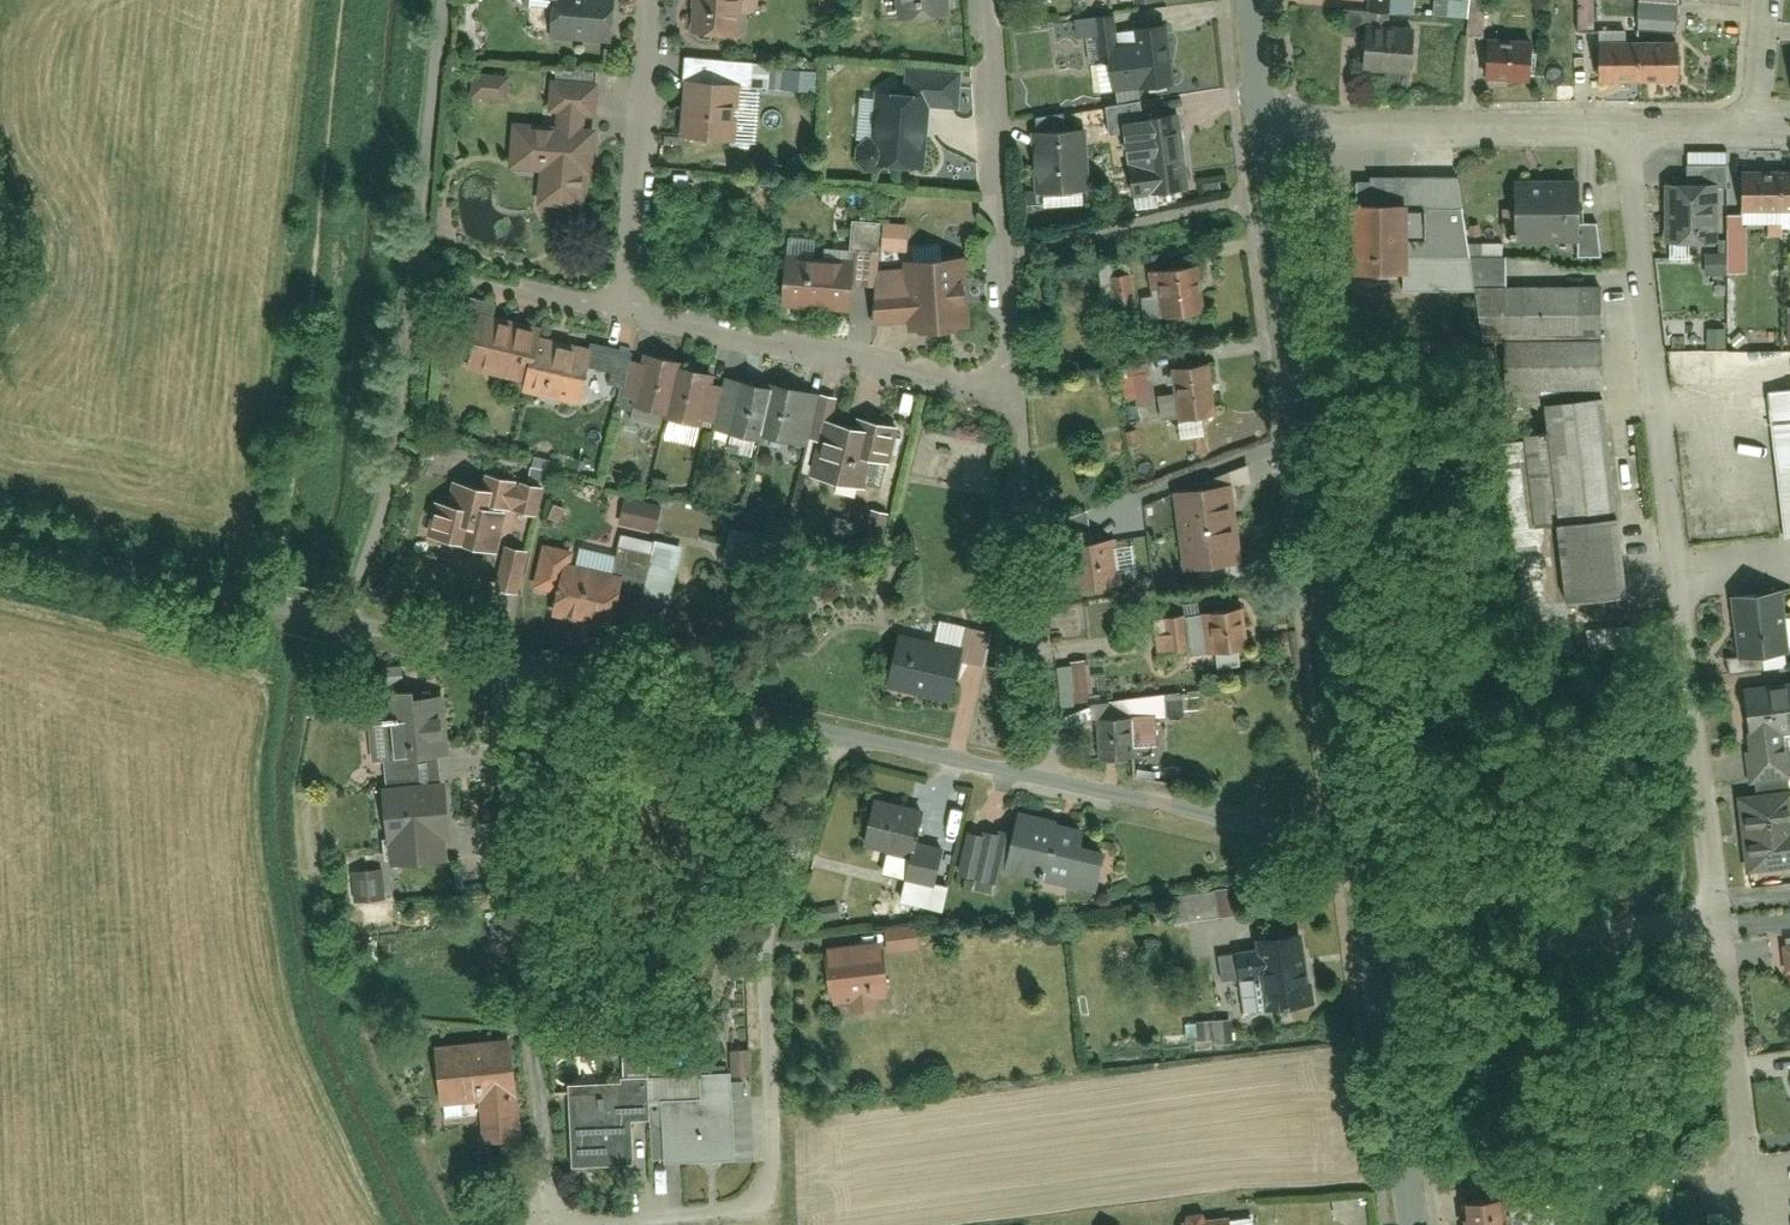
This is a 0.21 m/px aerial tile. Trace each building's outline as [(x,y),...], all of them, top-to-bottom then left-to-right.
[(608,0),(538,0),(535,26),(604,34),(608,0)] [(733,22),(734,0),(684,0),(683,18),(733,22)] [(944,13),(943,0),(903,0),(904,16),(944,13)] [(1166,65),(1155,0),(1123,6),(1126,25),(1105,28),(1101,1),(1063,8),(1072,57),(1089,54),(1096,96),(1127,91),(1124,72),(1166,65)] [(1429,13),(1463,14),(1463,0),(1429,0),(1429,13)] [(1570,28),(1588,28),(1588,0),(1570,0),(1570,28)] [(1634,14),(1667,14),(1670,0),(1635,0),(1634,14)] [(1378,70),(1396,72),(1404,10),(1352,4),(1346,52),(1379,56),(1378,70)] [(1589,63),(1670,63),(1667,14),(1634,14),(1589,12),(1589,63)] [(1471,71),(1517,73),(1519,26),(1473,24),(1471,71)] [(857,142),(917,144),(918,89),(946,90),(947,53),(895,52),(894,70),(859,69),(857,142)] [(474,56),(470,78),(504,84),(508,62),(474,56)] [(667,120),(746,128),(748,101),(731,100),(735,66),(673,61),(667,120)] [(523,189),(581,197),(592,116),(585,114),(591,72),(558,68),(552,111),(506,105),(498,161),(527,165),(523,189)] [(1199,184),(1183,109),(1119,122),(1134,197),(1199,184)] [(1043,116),(1045,129),(1062,126),(1060,113),(1043,116)] [(1099,193),(1089,126),(1033,134),(1043,201),(1099,193)] [(1650,170),(1650,220),(1706,221),(1707,177),(1719,177),(1720,142),(1637,141),(1637,170),(1650,170)] [(1726,206),(1789,207),(1789,147),(1728,146),(1726,206)] [(1568,238),(1587,238),(1586,201),(1567,202),(1566,160),(1503,161),(1504,225),(1568,223),(1568,238)] [(1460,243),(1442,167),(1384,161),(1385,184),(1343,183),(1341,256),(1395,255),(1395,243),(1460,243)] [(769,294),(846,299),(849,246),(772,241),(769,294)] [(865,319),(964,316),(961,241),(897,243),(897,254),(863,255),(865,319)] [(1147,300),(1192,294),(1185,247),(1140,254),(1147,300)] [(1699,271),(1719,271),(1719,252),(1699,252),(1699,271)] [(1099,259),(1102,285),(1117,283),(1114,257),(1099,259)] [(1594,267),(1448,268),(1449,337),(1527,336),(1527,378),(1595,378),(1594,267)] [(474,295),(461,354),(526,368),(522,385),(571,396),(579,363),(613,370),(621,333),(584,325),(582,334),(535,324),(538,310),(474,295)] [(1789,340),(1789,305),(1781,305),(1783,341),(1789,340)] [(652,404),(707,417),(718,371),(700,368),(704,351),(621,333),(613,370),(610,381),(655,391),(652,404)] [(1164,401),(1204,395),(1195,339),(1155,346),(1164,401)] [(1129,362),(1136,400),(1162,396),(1155,357),(1129,362)] [(800,431),(813,380),(768,368),(767,374),(720,363),(718,371),(707,417),(752,427),(753,420),(800,431)] [(1789,523),(1789,372),(1753,376),(1772,525),(1789,523)] [(1546,577),(1609,572),(1595,378),(1527,378),(1546,577)] [(884,451),(894,411),(864,403),(861,413),(827,404),(832,385),(813,380),(800,431),(791,466),(860,483),(869,447),(884,451)] [(427,478),(416,517),(488,538),(478,572),(508,581),(540,473),(476,455),(472,468),(446,460),(439,482),(427,478)] [(1173,557),(1233,552),(1226,466),(1166,471),(1173,557)] [(553,581),(549,599),(603,611),(611,573),(661,584),(673,528),(605,514),(599,542),(575,537),(571,558),(564,557),(568,541),(530,533),(521,574),(553,581)] [(1056,577),(1116,569),(1141,565),(1136,533),(1105,537),(1103,522),(1049,529),(1056,577)] [(1774,630),(1767,573),(1714,579),(1721,636),(1774,630)] [(1149,652),(1235,638),(1226,585),(1140,599),(1149,652)] [(893,622),(879,672),(942,688),(954,644),(978,650),(988,615),(937,602),(929,632),(893,622)] [(1789,714),(1789,658),(1718,666),(1729,763),(1778,758),(1773,716),(1789,714)] [(1098,662),(1084,661),(1083,688),(1096,689),(1098,662)] [(454,846),(441,670),(402,673),(404,697),(378,699),(381,739),(410,737),(412,761),(364,765),(371,853),(454,846)] [(1136,756),(1133,704),(1110,705),(1110,718),(1098,718),(1100,758),(1136,756)] [(1789,850),(1789,804),(1786,804),(1784,777),(1729,780),(1732,853),(1789,850)] [(934,871),(945,827),(911,818),(916,795),(873,784),(863,826),(899,835),(892,860),(934,871)] [(1088,878),(1099,835),(1071,828),(1075,812),(1011,796),(1005,823),(957,811),(945,861),(989,871),(993,854),(1088,878)] [(818,936),(828,996),(881,988),(874,939),(916,933),(912,910),(876,915),(878,927),(818,936)] [(1239,991),(1299,979),(1286,913),(1225,925),(1239,991)] [(562,1146),(623,1144),(621,1104),(651,1103),(650,1079),(647,1015),(611,1016),(613,1062),(559,1065),(562,1146)] [(1227,1019),(1195,1020),(1196,1039),(1228,1037),(1227,1019)] [(512,1121),(501,1023),(430,1031),(438,1096),(473,1092),(476,1125),(512,1121)] [(654,1149),(731,1145),(726,1058),(691,1059),(692,1077),(650,1079),(651,1103),(654,1149)] [(1465,1200),(1468,1224),(1509,1224),(1506,1195),(1465,1200)] [(1218,1201),(1173,1205),(1176,1224),(1221,1224),(1218,1201)]
